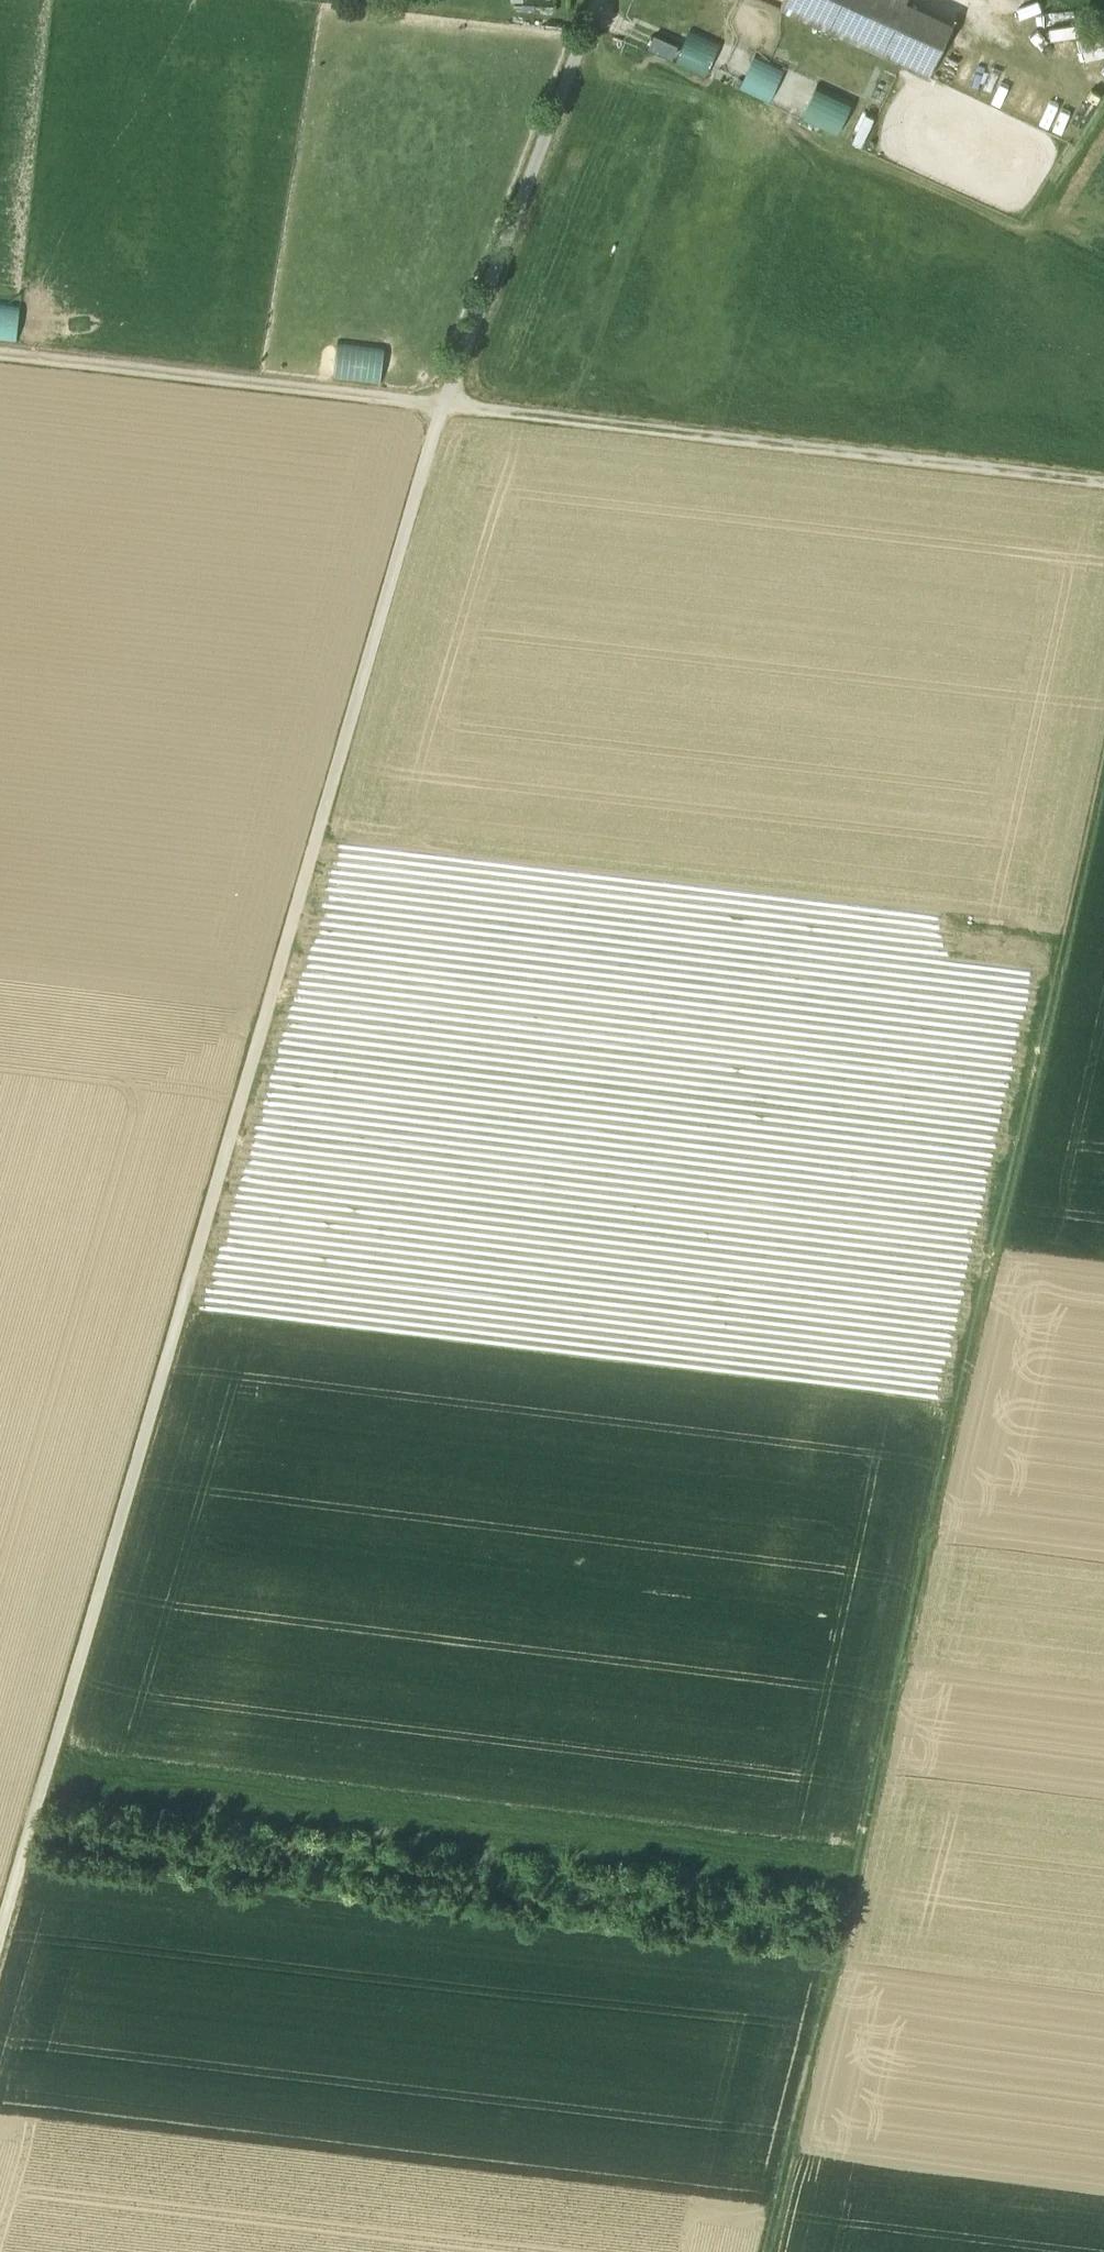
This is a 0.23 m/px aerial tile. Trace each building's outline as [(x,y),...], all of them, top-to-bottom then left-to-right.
[(780,8),(928,76),(953,23),(905,2),(906,0),(783,0),(780,8)] [(707,75),(719,47),(689,34),(677,63),(707,75)] [(753,58),(742,92),(773,102),(784,68),(753,58)] [(21,302),(0,302),(0,339),(20,339),(21,302)] [(384,380),(385,345),(337,343),(336,379),(384,380)]
